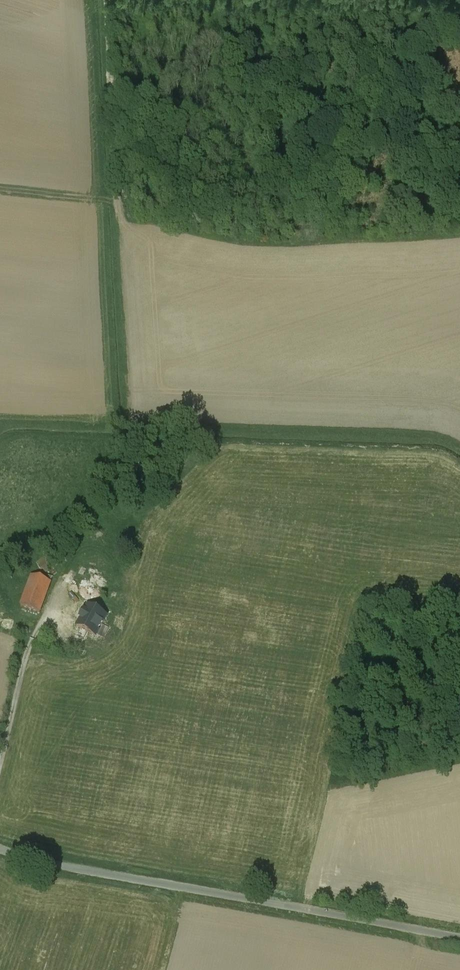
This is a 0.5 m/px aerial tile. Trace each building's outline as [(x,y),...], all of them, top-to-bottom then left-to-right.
[(94,511),(79,527),(84,531),(99,516),(94,511)] [(63,560),(57,551),(52,554),(58,563),(63,560)] [(52,554),(36,563),(38,566),(43,575),(49,572),(49,571),(59,565),(52,554)] [(38,566),(34,569),(40,577),(43,575),(38,566)] [(51,583),(32,576),(21,606),(39,613),(51,583)] [(94,584),(84,579),(79,589),(89,594),(94,584)] [(106,617),(88,607),(78,627),(95,636),(106,617)]
